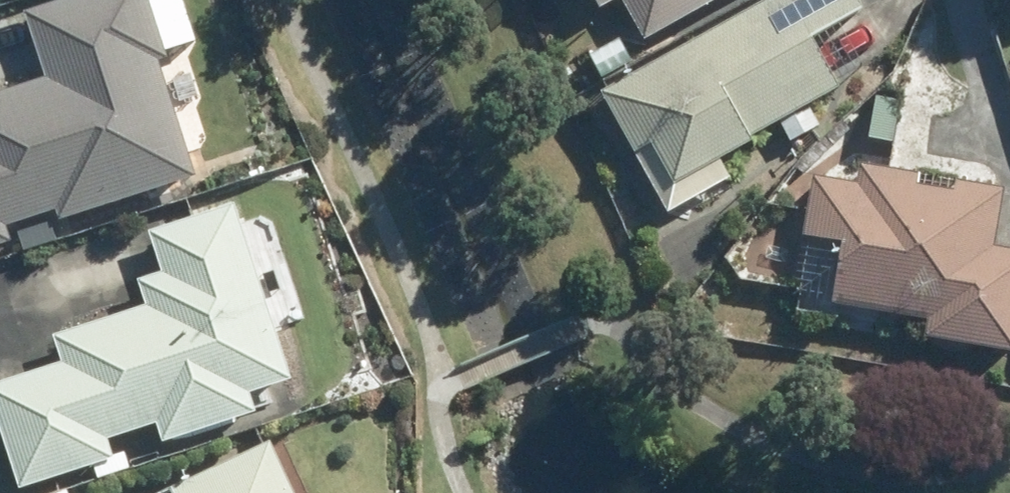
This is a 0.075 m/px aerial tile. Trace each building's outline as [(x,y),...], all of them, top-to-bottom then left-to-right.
[(34,14),(55,81),(0,99),(0,230),(198,165),(165,64),(145,0),(78,0),(34,14)] [(728,158),(726,154),(757,135),(785,121),(799,146),(829,129),(815,103),(846,86),(819,37),(869,8),(865,0),(776,0),(610,92),(678,213),(740,179),(728,158)] [(652,35),(715,0),(633,0),(652,35)] [(619,38),(589,55),(600,76),(631,60),(619,38)] [(874,95),(867,136),(891,140),(898,99),(874,95)] [(940,319),(938,333),(1009,347),(1009,248),(1006,247),(1009,225),(1009,189),(969,182),(967,192),(928,184),(931,175),(875,164),(871,186),(827,178),(816,235),(857,243),(846,302),(940,319)] [(125,458),(118,439),(261,391),(301,379),(244,204),(161,233),(175,273),(183,298),(140,312),(65,336),(74,363),(0,387),(0,396),(30,491),(125,458)] [(157,492),(294,492),(267,440),(157,492)] [(122,461),(102,468),(108,485),(142,473),(136,456),(122,461)]
